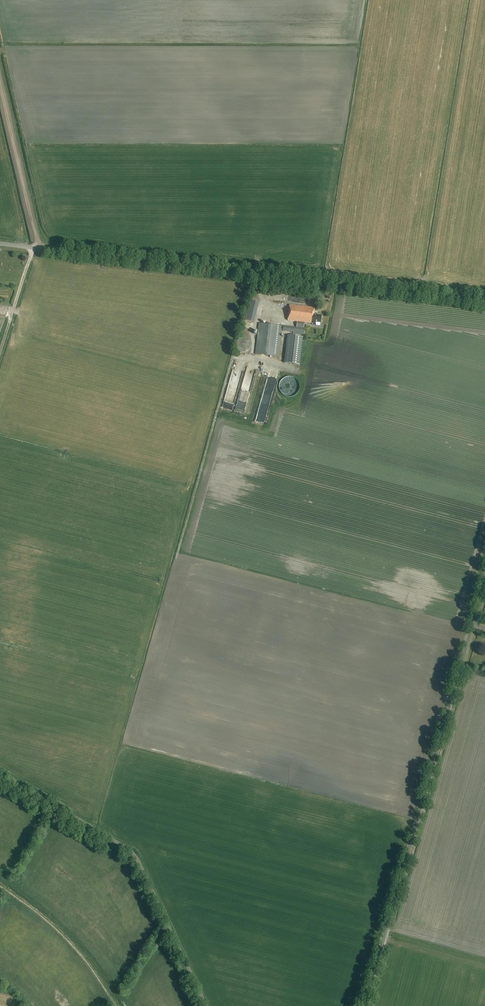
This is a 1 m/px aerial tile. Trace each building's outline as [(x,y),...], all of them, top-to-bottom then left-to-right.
[(259,303),(250,301),(245,321),(254,323),(259,303)] [(296,327),(283,326),(283,331),(293,333),(293,334),(302,336),(304,323),(312,324),(312,325),(316,325),(316,323),(321,324),(322,316),(313,315),(314,309),(315,308),(290,305),(288,321),(296,322),(296,327)] [(278,357),(282,326),(258,323),(255,355),(278,357)] [(284,363),(299,365),(302,337),(287,336),(284,363)] [(235,344),(235,345),(235,346),(236,347),(236,348),(236,349),(237,350),(238,351),(239,352),(240,352),(241,353),(242,353),(243,353),(244,353),(245,353),(246,352),(247,352),(248,351),(248,350),(249,349),(250,348),(250,346),(250,345),(250,344),(250,343),(250,342),(249,341),(248,340),(247,339),(246,339),(245,338),(244,338),(243,338),(242,338),(241,338),(240,339),(239,339),(238,340),(237,340),(236,341),(236,342),(236,343),(235,344)] [(242,386),(236,410),(245,412),(251,389),(242,386)] [(222,415),(230,417),(234,401),(225,399),(223,407),(224,408),(222,415)]
